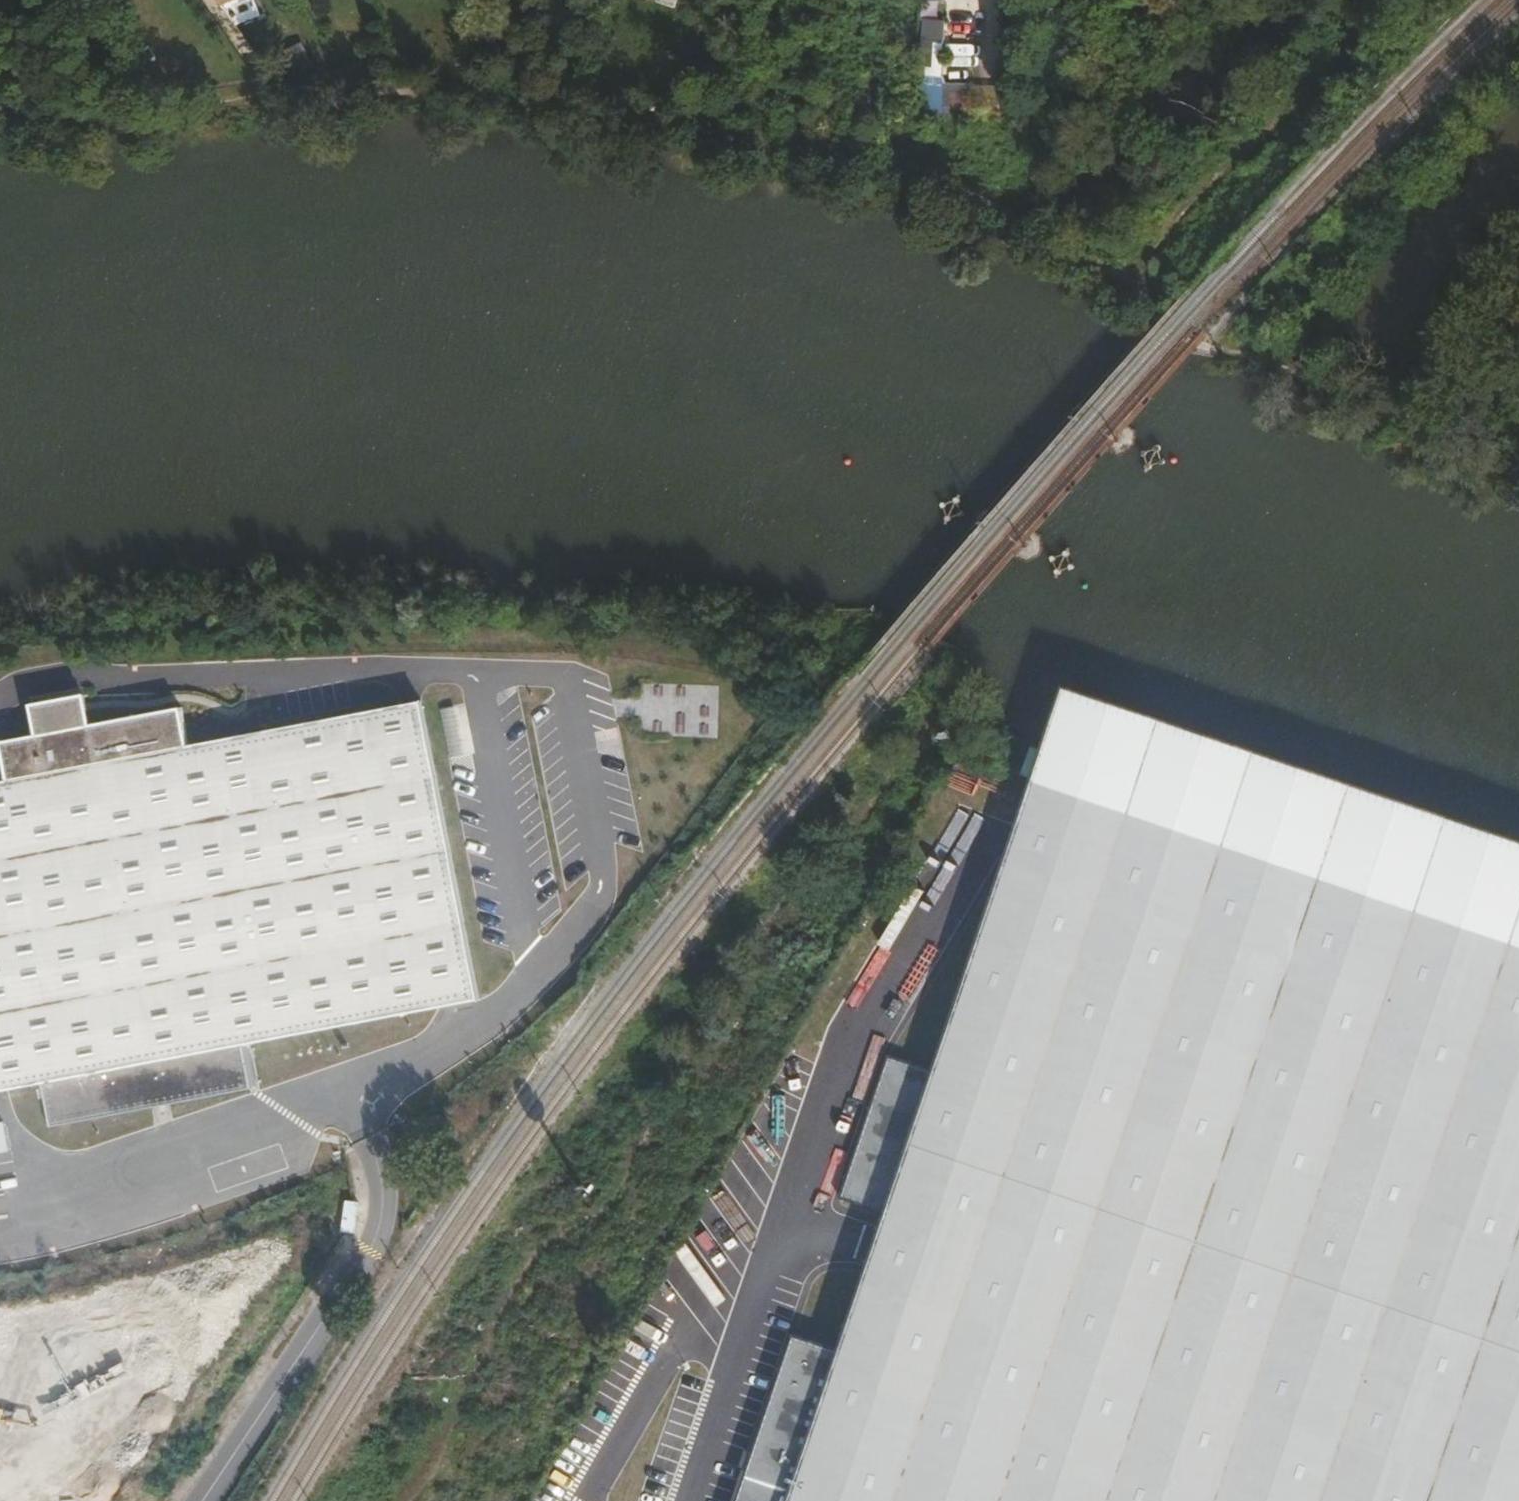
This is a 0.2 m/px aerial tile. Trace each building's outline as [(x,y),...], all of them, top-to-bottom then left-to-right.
[(947,115),(974,116),(975,83),(948,82),(947,115)] [(1066,680),(1032,777),(1518,942),(1518,834),(1066,680)] [(189,746),(10,780),(0,782),(0,1092),(17,1089),(39,1085),(43,1084),(242,1046),(479,1000),(422,701),(189,746)] [(10,780),(189,746),(182,708),(76,729),(71,707),(42,713),(47,734),(3,743),(10,780)] [(1032,777),(998,878),(946,1032),(933,1071),(922,1067),(889,1056),(841,1197),(887,1213),(841,1349),(794,1335),(738,1500),(1518,1500),(1518,942),(1032,777)] [(933,1071),(946,1032),(936,1029),(922,1067),(933,1071)] [(251,1088),(242,1046),(43,1084),(51,1127),(251,1088)] [(39,1085),(17,1089),(25,1131),(47,1127),(39,1085)] [(219,1148),(203,1153),(207,1165),(223,1159),(219,1148)]
